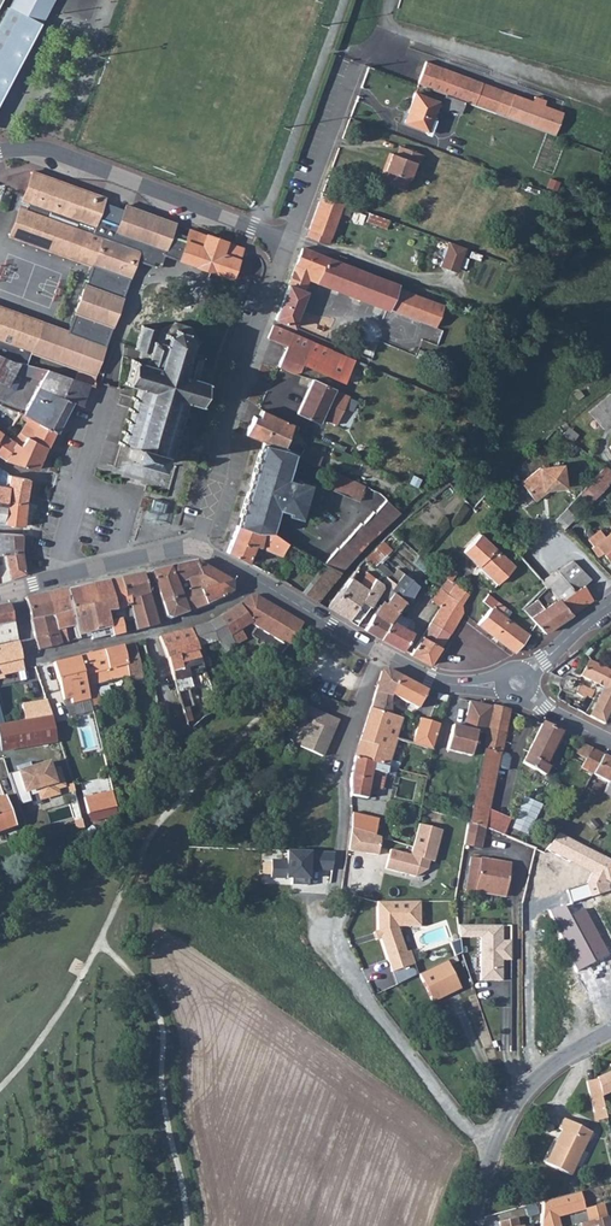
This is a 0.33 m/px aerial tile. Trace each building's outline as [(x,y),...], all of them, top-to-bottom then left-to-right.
[(0,26),(0,90),(47,0),(14,0),(0,26)] [(426,64),(418,86),(452,98),(557,136),(565,113),(535,103),(524,98),(505,92),(499,106),(479,99),(484,85),(426,64)] [(505,92),(484,85),(479,99),(499,106),(505,92)] [(402,122),(426,131),(437,101),(413,92),(402,122)] [(524,98),(535,103),(537,98),(525,94),(524,98)] [(383,184),(406,193),(418,164),(422,166),(425,157),(403,149),(399,157),(395,155),(383,184)] [(32,200),(42,175),(35,172),(31,182),(27,194),(25,197),(32,200)] [(55,180),(42,175),(32,200),(98,224),(107,199),(69,185),(68,189),(54,184),(55,180)] [(69,185),(55,180),(54,184),(68,189),(69,185)] [(344,204),(323,196),(307,238),(328,246),(344,204)] [(98,224),(32,200),(25,197),(24,200),(29,202),(27,208),(22,206),(10,238),(19,241),(24,237),(36,241),(35,244),(64,254),(65,252),(78,257),(80,263),(92,266),(102,235),(89,231),(91,226),(96,228),(98,224)] [(29,202),(24,200),(22,199),(19,205),(22,206),(27,208),(29,202)] [(127,203),(117,231),(168,248),(177,222),(127,203)] [(203,248),(207,236),(191,231),(187,242),(203,248)] [(92,266),(85,283),(126,296),(142,250),(102,235),(92,266)] [(232,278),(235,270),(243,249),(207,236),(203,248),(187,242),(180,261),(232,278)] [(36,241),(24,237),(20,247),(74,267),(78,257),(65,252),(64,254),(35,244),(36,241)] [(441,265),(459,271),(467,246),(449,240),(441,265)] [(397,285),(304,248),(297,266),(321,275),(318,284),(388,311),(388,310),(396,287),(397,285)] [(297,266),(294,274),(310,280),(318,284),(321,275),(297,266)] [(294,274),(276,321),(294,328),(308,294),(305,293),(310,280),(294,274)] [(85,283),(67,331),(107,346),(126,296),(85,283)] [(444,306),(396,287),(388,310),(435,328),(444,306)] [(8,360),(20,364),(26,366),(32,352),(97,376),(107,346),(67,331),(5,308),(0,306),(0,357),(8,360)] [(186,401),(198,405),(205,384),(207,384),(208,381),(205,380),(212,361),(203,358),(204,354),(196,352),(200,342),(191,327),(176,323),(159,333),(146,329),(146,327),(144,326),(141,336),(139,336),(137,348),(142,350),(139,361),(133,360),(132,363),(134,364),(128,383),(126,382),(125,385),(139,388),(136,398),(133,397),(133,400),(135,401),(133,409),(130,408),(129,412),(132,413),(130,420),(127,419),(126,422),(129,423),(127,431),(124,430),(123,433),(125,434),(124,442),(121,441),(119,445),(123,446),(125,445),(132,448),(129,458),(155,466),(158,455),(171,460),(172,457),(169,456),(172,448),(174,449),(175,446),(173,445),(175,437),(178,438),(179,434),(176,433),(178,426),(181,426),(182,423),(180,423),(182,414),(184,415),(185,412),(183,411),(186,401)] [(288,347),(279,368),(279,369),(290,373),(300,371),(303,365),(319,371),(329,349),(274,326),(269,340),(288,347)] [(374,338),(366,359),(371,361),(377,348),(374,346),(377,339),(374,338)] [(355,361),(329,349),(319,371),(346,383),(355,361)] [(8,385),(14,373),(20,364),(8,360),(0,357),(0,383),(8,385)] [(47,372),(26,366),(20,364),(14,373),(42,381),(47,372)] [(47,372),(42,381),(26,413),(56,431),(58,432),(73,403),(74,402),(63,398),(69,378),(64,376),(47,372)] [(74,402),(73,403),(82,405),(89,385),(69,378),(63,398),(74,402)] [(297,414),(299,415),(314,381),(313,380),(297,414)] [(314,381),(299,415),(320,424),(323,417),(335,390),(314,381)] [(328,419),(340,392),(335,390),(323,417),(328,419)] [(609,394),(588,411),(603,429),(610,421),(610,397),(609,394)] [(13,425),(20,410),(0,403),(0,418),(13,425)] [(26,413),(20,410),(13,425),(21,434),(27,437),(49,447),(56,431),(26,413)] [(259,419),(291,432),(292,429),(296,431),(298,427),(262,412),(259,419)] [(247,435),(263,441),(284,449),(287,443),(291,432),(259,419),(255,417),(247,435)] [(3,433),(0,439),(0,456),(7,461),(38,469),(49,447),(27,437),(23,446),(3,433)] [(247,495),(240,519),(274,528),(276,522),(270,521),(274,508),(279,510),(278,512),(288,515),(287,517),(300,521),(310,484),(297,480),(296,482),(288,480),(287,482),(282,481),(285,468),(291,470),(294,458),(299,460),(300,455),(284,449),(263,441),(252,477),(254,478),(249,495),(247,495)] [(287,443),(284,449),(300,455),(299,460),(320,466),(323,457),(292,444),(287,443)] [(543,488),(548,488),(565,485),(562,464),(538,468),(517,484),(530,498),(543,488)] [(27,504),(31,480),(11,477),(4,468),(0,466),(0,500),(27,504)] [(287,482),(288,480),(291,470),(285,468),(282,481),(287,482)] [(606,468),(590,484),(599,494),(610,482),(610,471),(606,468)] [(357,499),(363,484),(331,469),(324,486),(357,499)] [(599,494),(590,484),(580,495),(589,504),(599,494)] [(533,501),(548,488),(543,488),(530,498),(533,501)] [(325,563),(330,565),(344,572),(363,549),(401,512),(385,496),(372,512),(370,510),(359,522),(325,563)] [(27,504),(0,500),(0,522),(25,526),(27,504)] [(153,500),(149,512),(162,516),(166,505),(153,500)] [(577,517),(567,507),(554,521),(564,530),(577,517)] [(270,521),(276,522),(278,512),(279,510),(274,508),(270,521)] [(162,516),(149,512),(146,523),(159,526),(162,516)] [(240,519),(238,526),(272,536),(274,528),(240,519)] [(229,553),(249,564),(254,549),(282,557),(287,543),(272,536),(238,526),(229,553)] [(606,537),(601,531),(589,541),(595,548),(592,550),(599,558),(604,554),(610,561),(610,533),(606,537)] [(0,532),(0,555),(8,554),(24,550),(24,547),(25,533),(0,532)] [(505,564),(508,561),(480,536),(463,554),(491,579),(497,573),(505,564)] [(368,557),(376,565),(393,549),(384,540),(368,557)] [(26,572),(24,550),(8,554),(11,577),(26,572)] [(8,554),(0,555),(0,581),(11,577),(8,554)] [(514,567),(508,561),(505,564),(511,570),(514,567)] [(573,561),(557,571),(575,591),(583,585),(591,579),(573,561)] [(197,563),(171,567),(177,586),(179,585),(180,585),(183,593),(201,587),(197,578),(202,577),(197,563)] [(231,582),(197,563),(202,577),(197,578),(201,587),(202,592),(232,583),(231,582)] [(511,570),(505,564),(497,573),(503,578),(511,570)] [(330,565),(306,595),(320,603),(344,572),(330,565)] [(450,580),(431,565),(425,575),(444,590),(450,580)] [(362,566),(329,608),(357,625),(374,602),(385,588),(385,585),(362,566)] [(177,586),(171,567),(152,570),(163,602),(181,596),(177,586)] [(557,571),(540,581),(545,586),(549,591),(571,614),(594,599),(583,585),(575,591),(557,571)] [(497,573),(491,579),(497,584),(503,578),(497,573)] [(142,574),(120,579),(125,607),(131,605),(136,625),(132,626),(133,631),(158,624),(142,574)] [(400,594),(380,638),(403,651),(414,630),(397,621),(412,595),(416,598),(419,591),(416,589),(423,578),(418,574),(414,580),(406,574),(395,590),(400,594)] [(125,607),(120,579),(109,582),(117,610),(117,611),(120,611),(120,613),(126,612),(125,607)] [(117,610),(109,582),(107,582),(106,581),(78,587),(86,615),(87,615),(92,635),(96,634),(98,639),(102,638),(100,633),(111,631),(109,622),(111,621),(110,615),(112,615),(112,611),(117,610)] [(233,592),(232,583),(202,592),(208,606),(224,597),(233,592)] [(374,614),(366,630),(380,638),(400,594),(395,590),(387,584),(385,588),(374,602),(378,605),(381,600),(387,605),(379,617),(374,614)] [(467,594),(454,584),(445,599),(462,609),(459,604),(467,594)] [(86,615),(78,587),(77,587),(67,589),(79,641),(92,638),(92,635),(87,615),(86,615)] [(202,592),(201,587),(183,593),(190,612),(208,606),(202,592)] [(79,641),(67,589),(49,593),(55,619),(62,646),(68,644),(65,631),(70,630),(73,643),(79,641)] [(549,591),(523,609),(544,633),(571,614),(549,591)] [(55,619),(49,593),(26,597),(33,624),(55,619)] [(487,594),(482,601),(490,607),(488,610),(478,625),(515,652),(528,633),(505,617),(492,607),(496,601),(487,594)] [(181,596),(163,602),(168,618),(172,620),(187,614),(181,596)] [(291,647),(305,624),(258,597),(252,598),(220,618),(237,647),(248,641),(241,631),(247,628),(255,625),(263,630),(291,647)] [(462,609),(445,599),(431,622),(449,634),(461,614),(462,609)] [(490,607),(482,601),(480,604),(488,610),(490,607)] [(492,607),(505,617),(510,611),(496,601),(492,607)] [(15,622),(11,605),(8,604),(0,606),(0,626),(15,622)] [(237,647),(220,618),(209,624),(192,628),(199,651),(198,651),(201,659),(205,669),(212,666),(205,647),(219,641),(227,654),(237,647)] [(55,619),(33,624),(40,651),(62,646),(55,619)] [(119,619),(111,621),(109,622),(111,631),(112,636),(123,633),(119,619)] [(0,626),(0,644),(20,640),(15,622),(0,626)] [(422,636),(441,648),(449,634),(431,622),(422,636)] [(257,637),(263,630),(255,625),(247,628),(257,637)] [(199,651),(192,628),(162,636),(169,659),(170,659),(176,679),(185,710),(193,708),(190,695),(185,674),(182,664),(201,659),(198,651),(199,651)] [(422,636),(410,655),(431,666),(441,648),(422,636)] [(26,669),(21,643),(0,648),(0,679),(7,678),(6,675),(26,669)] [(130,675),(131,683),(138,681),(139,686),(145,684),(136,643),(123,646),(130,675)] [(91,698),(93,706),(100,703),(96,684),(130,675),(123,646),(81,656),(91,698)] [(91,698),(81,656),(55,663),(64,699),(72,698),(73,703),(91,698)] [(588,662),(581,678),(604,688),(610,691),(610,673),(588,662)] [(212,689),(205,669),(201,670),(209,690),(212,689)] [(391,699),(392,697),(400,677),(386,670),(382,673),(376,693),(391,699)] [(191,672),(185,674),(190,695),(197,693),(192,678),(191,672)] [(392,697),(395,699),(420,709),(428,691),(420,687),(400,677),(392,697)] [(580,686),(576,694),(584,698),(586,695),(591,698),(594,693),(580,686)] [(604,688),(590,718),(606,725),(608,719),(610,714),(610,691),(604,688)] [(376,693),(372,708),(390,715),(391,699),(376,693)] [(23,703),(26,718),(53,714),(48,699),(23,703)] [(489,731),(494,707),(472,702),(465,729),(455,726),(449,751),(473,757),(479,733),(488,735),(489,731)] [(299,748),(322,758),(338,720),(306,706),(296,729),(305,733),(299,748)] [(513,712),(494,707),(489,731),(505,735),(507,735),(513,712)] [(356,758),(387,767),(390,766),(395,751),(393,751),(396,740),(404,719),(390,715),(372,708),(356,758)] [(0,723),(0,740),(2,752),(57,742),(53,714),(26,718),(0,723)] [(420,719),(412,745),(434,752),(440,725),(420,719)] [(562,732),(545,723),(528,755),(548,767),(562,732)] [(482,832),(486,817),(499,754),(501,755),(505,735),(489,731),(488,735),(469,823),(468,827),(482,832)] [(393,751),(395,751),(431,763),(434,752),(412,745),(396,740),(393,751)] [(604,756),(583,744),(578,755),(586,760),(583,769),(594,775),(604,756)] [(499,768),(507,771),(512,755),(504,753),(499,768)] [(548,767),(528,755),(524,763),(552,779),(556,771),(548,767)] [(594,775),(610,784),(605,794),(610,797),(610,760),(604,756),(594,775)] [(353,777),(352,796),(368,798),(375,772),(385,774),(387,767),(356,758),(353,777)] [(51,759),(17,769),(24,793),(39,790),(41,800),(61,794),(60,789),(67,786),(60,766),(54,768),(51,759)] [(115,792),(85,800),(89,816),(119,808),(115,792)] [(0,798),(0,829),(11,825),(2,798),(0,798)] [(353,812),(352,827),(375,835),(379,818),(353,812)] [(482,832),(503,839),(506,821),(486,817),(482,832)] [(586,823),(597,829),(600,824),(589,818),(586,823)] [(443,830),(419,824),(411,855),(391,849),(385,869),(416,877),(428,870),(430,862),(435,863),(443,830)] [(379,854),(381,837),(375,835),(352,827),(349,849),(379,854)] [(478,850),(482,832),(468,827),(464,847),(478,850)] [(547,851),(592,872),(587,884),(566,888),(571,902),(610,888),(610,861),(554,832),(547,851)] [(309,869),(332,871),(335,852),(286,851),(286,862),(271,861),(270,878),(291,879),(291,885),(308,885),(309,877),(304,873),(309,869)] [(474,891),(504,896),(509,867),(469,860),(464,893),(473,895),(474,891)] [(473,895),(503,900),(504,896),(474,891),(473,895)] [(413,925),(411,901),(399,901),(377,903),(378,931),(394,972),(417,963),(412,950),(408,952),(398,926),(413,925)] [(565,907),(550,911),(560,938),(577,970),(609,955),(584,909),(570,916),(565,907)] [(501,928),(455,928),(457,940),(478,940),(479,983),(502,983),(502,963),(511,963),(511,943),(501,944),(501,928)] [(445,963),(419,976),(432,1003),(458,990),(445,963)] [(596,1076),(596,1078),(600,1095),(610,1090),(610,1069),(596,1076)] [(600,1095),(596,1078),(586,1081),(594,1112),(603,1110),(600,1095)] [(603,1110),(594,1112),(596,1120),(605,1118),(603,1110)] [(590,1131),(563,1118),(558,1128),(561,1130),(545,1163),(569,1174),(590,1131)] [(522,1216),(497,1220),(498,1225),(524,1225),(522,1216)] [(586,1222),(586,1225),(610,1225),(610,1224),(609,1216),(586,1222)]
